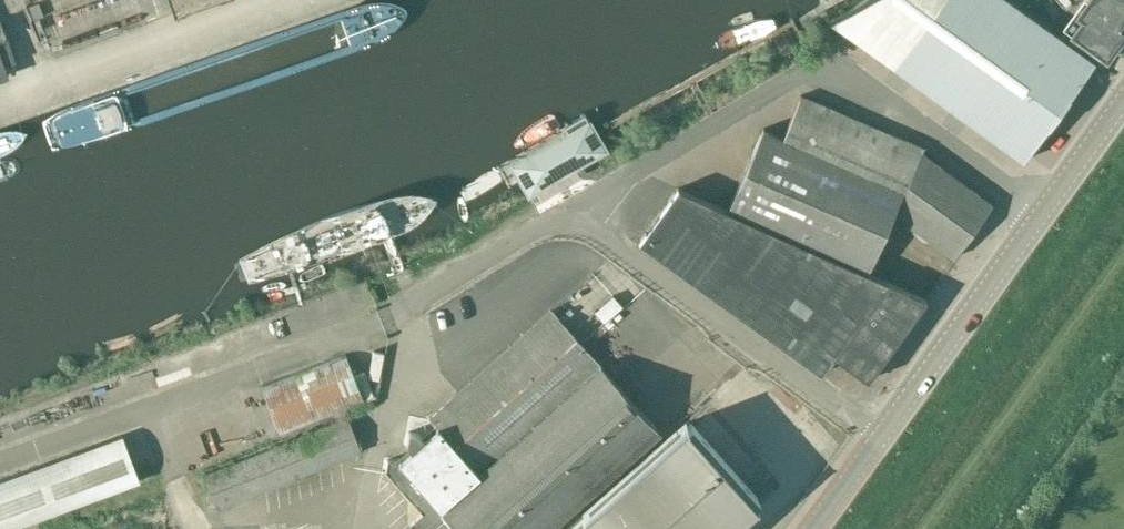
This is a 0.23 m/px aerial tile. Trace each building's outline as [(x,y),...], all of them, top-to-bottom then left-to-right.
[(174,14),(175,13),(174,11),(206,0),(169,0),(174,14)] [(1011,0),(863,0),(828,21),(1022,160),(1055,114),(1062,120),(1073,106),(1066,100),(1095,61),(1080,51),(1086,44),(1105,58),(1123,33),(1123,22),(1123,21),(1123,0),(1088,0),(1066,29),(1078,38),(1073,45),(1011,0)] [(7,75),(3,64),(14,61),(0,23),(0,77),(7,75)] [(762,126),(738,181),(726,206),(865,268),(890,212),(952,256),(991,202),(920,151),(922,147),(800,93),(782,135),(762,126)] [(588,119),(510,164),(528,195),(606,150),(588,119)] [(677,184),(638,237),(820,370),(832,355),(865,378),(923,298),(677,184)] [(385,472),(420,512),(407,523),(413,528),(548,528),(658,432),(551,310),(428,417),(436,426),(423,438),(418,432),(406,431),(405,443),(410,450),(397,461),(386,460),(386,471),(385,472)] [(361,402),(342,353),(259,386),(277,434),(361,402)] [(355,439),(346,417),(202,474),(216,509),(360,451),(355,439)] [(754,504),(683,424),(598,500),(601,502),(570,528),(726,528),(754,504)] [(122,438),(0,483),(0,528),(13,528),(138,484),(122,438)]
